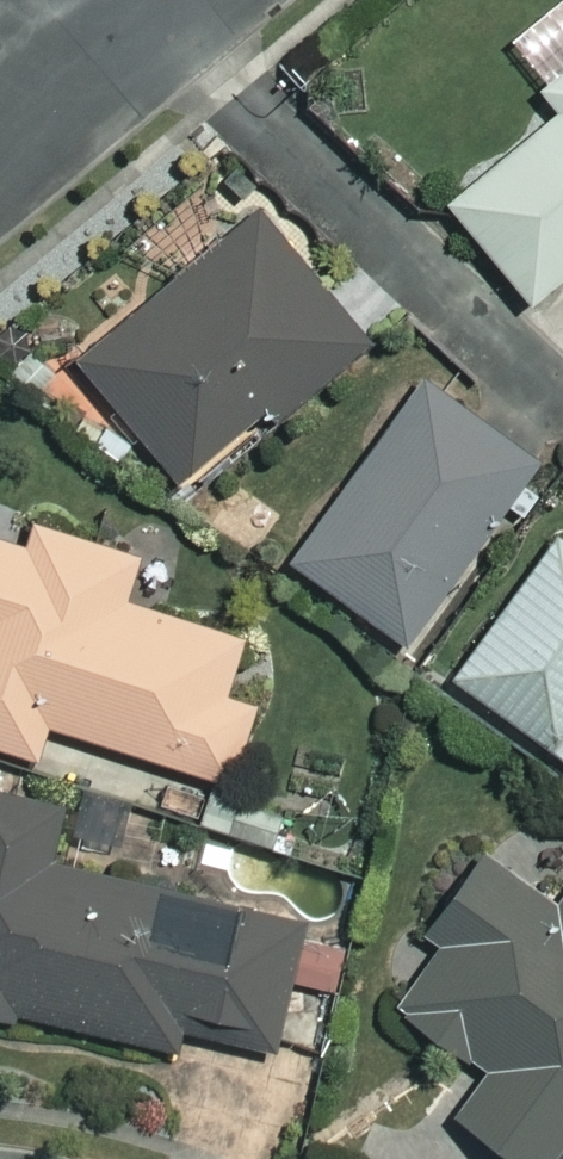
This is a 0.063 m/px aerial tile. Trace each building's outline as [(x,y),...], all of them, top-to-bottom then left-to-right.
[(463,208),(541,305),(562,287),(562,126),(463,208)] [(373,344),(271,219),(92,364),(194,490),(373,344)] [(546,470),(432,389),(308,565),(422,645),(546,470)] [(0,540),(0,749),(48,763),(58,730),(241,787),(265,708),(237,699),(254,642),(137,606),(151,561),(46,529),(39,552),(0,540)] [(468,682),(562,752),(562,551),(468,682)] [(0,799),(0,1011),(186,1052),(190,1034),(287,1056),(316,927),(62,871),(74,815),(0,799)] [(499,860),(439,943),(452,952),(410,1011),(499,1075),(468,1119),(524,1158),(562,1158),(562,906),(499,860)]
